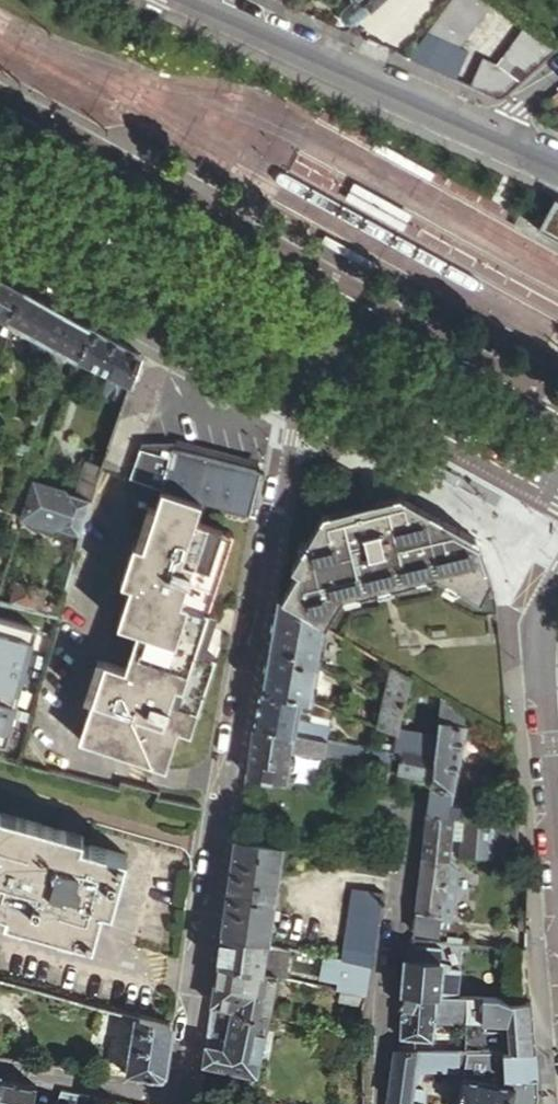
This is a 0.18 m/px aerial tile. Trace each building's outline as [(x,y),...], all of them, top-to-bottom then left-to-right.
[(366,6),(361,0),(344,0),(341,2),(339,7),(339,13),(344,18),(349,19),(354,17),(366,6)] [(557,47),(526,24),(495,64),(467,51),(459,47),(490,0),(446,0),(406,57),(495,97),(502,96),(557,47)] [(348,188),(344,196),(404,229),(408,221),(348,188)] [(557,205),(542,231),(557,241),(557,206),(557,205)] [(323,237),(319,245),(379,278),(383,270),(323,237)] [(5,318),(21,288),(0,277),(0,316),(5,318)] [(61,348),(56,345),(67,313),(21,288),(5,318),(0,326),(0,333),(7,335),(11,322),(33,333),(23,351),(54,367),(61,348)] [(76,357),(88,325),(67,313),(56,345),(61,348),(76,357)] [(139,353),(88,325),(76,357),(108,373),(106,381),(127,389),(139,353)] [(35,423),(40,408),(34,406),(31,414),(23,414),(22,419),(35,423)] [(15,441),(13,451),(24,454),(27,445),(15,441)] [(161,488),(191,498),(199,500),(249,514),(260,470),(211,457),(203,454),(172,446),(161,488)] [(90,458),(89,460),(101,464),(104,453),(103,452),(101,452),(98,452),(95,453),(94,454),(92,456),(90,458)] [(72,492),(89,497),(97,474),(99,468),(101,464),(89,460),(84,458),(72,492)] [(494,509),(502,496),(461,473),(454,486),(494,509)] [(32,480),(21,515),(78,532),(89,497),(72,492),(32,480)] [(199,500),(191,498),(161,488),(142,545),(133,542),(120,581),(129,584),(116,622),(136,629),(123,668),(104,661),(78,738),(152,762),(164,766),(177,728),(188,732),(214,656),(200,651),(191,648),(193,641),(204,608),(230,532),(194,519),(199,500)] [(476,538),(397,494),(322,514),(290,568),(296,571),(280,598),(324,624),(390,664),(409,674),(440,692),(468,708),(505,728),(502,688),(496,617),(495,603),(495,599),(494,596),(492,587),(491,582),(489,577),(487,570),(476,538)] [(14,581),(9,602),(38,609),(43,588),(14,581)] [(310,701),(317,664),(324,624),(280,598),(276,595),(274,594),(270,615),(266,641),(262,664),(258,690),(300,699),(310,701)] [(50,601),(47,612),(56,614),(59,604),(50,601)] [(214,612),(204,608),(193,641),(191,648),(200,651),(214,612)] [(25,665),(36,627),(0,618),(0,659),(25,665)] [(0,659),(0,700),(15,704),(25,665),(0,659)] [(409,674),(390,664),(383,696),(403,703),(409,674)] [(255,706),(252,725),(316,737),(318,728),(295,723),(300,699),(258,690),(255,706)] [(440,692),(432,751),(429,778),(426,801),(425,812),(452,815),(457,815),(459,802),(449,800),(468,708),(440,692)] [(383,696),(376,723),(396,730),(403,703),(383,696)] [(5,742),(15,704),(0,700),(0,741),(5,742)] [(390,759),(392,751),(316,737),(252,725),(244,774),(286,779),(289,749),(390,759)] [(429,778),(432,751),(405,747),(401,746),(396,772),(429,778)] [(125,854),(81,841),(83,834),(0,811),(0,908),(5,909),(3,917),(91,941),(102,905),(111,907),(125,854)] [(452,815),(425,812),(424,824),(422,846),(421,858),(420,866),(414,910),(413,923),(412,926),(412,929),(436,932),(452,815)] [(493,819),(462,816),(458,855),(491,856),(493,819)] [(515,821),(493,819),(491,856),(519,857),(515,821)] [(280,843),(233,836),(227,878),(222,911),(220,930),(266,941),(280,843)] [(383,874),(386,858),(357,854),(355,870),(383,874)] [(352,887),(340,958),(369,964),(370,964),(381,891),(352,887)] [(458,935),(460,922),(446,920),(444,933),(458,935)] [(288,946),(266,941),(220,930),(218,943),(216,962),(275,975),(284,977),(288,946)] [(407,950),(406,955),(438,959),(439,949),(408,946),(407,950)] [(337,981),(338,973),(340,958),(323,954),(318,976),(337,981)] [(406,955),(403,991),(417,993),(435,994),(438,959),(406,955)] [(367,979),(369,964),(340,958),(338,973),(367,979)] [(448,960),(438,959),(435,994),(445,995),(448,960)] [(275,975),(216,962),(213,986),(210,1005),(266,1017),(275,975)] [(363,994),(367,979),(338,973),(337,981),(336,988),(363,994)] [(363,994),(336,988),(316,984),(314,993),(361,1004),(363,994)] [(403,991),(401,1007),(413,1008),(414,997),(417,997),(417,993),(403,991)] [(466,996),(445,995),(435,994),(417,993),(417,997),(414,997),(413,1008),(401,1007),(399,1036),(415,1037),(431,1039),(432,1020),(466,1021),(466,996)] [(523,1048),(522,1001),(509,1001),(507,1001),(506,1000),(497,997),(496,997),(483,997),(483,1021),(509,1022),(509,1048),(523,1048)] [(531,1001),(522,1001),(523,1048),(534,1048),(531,1001)] [(210,1005),(202,1062),(223,1066),(229,1068),(253,1073),(254,1073),(266,1017),(210,1005)] [(169,1023),(119,1011),(111,1039),(110,1041),(110,1044),(106,1070),(155,1077),(163,1071),(167,1038),(169,1023)] [(414,1048),(415,1037),(399,1036),(398,1048),(414,1048)] [(418,1101),(410,1100),(414,1067),(455,1068),(455,1061),(461,1061),(462,1048),(414,1048),(398,1048),(393,1048),(387,1085),(387,1095),(386,1100),(386,1103),(418,1103),(418,1101)] [(453,1103),(533,1103),(536,1095),(538,1087),(534,1048),(523,1048),(509,1048),(503,1048),(501,1082),(458,1075),(453,1103)] [(503,1048),(462,1048),(461,1061),(458,1075),(501,1082),(503,1048)] [(229,1081),(247,1085),(251,1082),(253,1073),(229,1068),(223,1066),(222,1071),(228,1072),(227,1077),(229,1081)] [(446,1103),(453,1103),(458,1075),(451,1074),(446,1103)] [(0,1077),(0,1103),(31,1103),(35,1084),(0,1077)] [(56,1103),(85,1103),(87,1094),(61,1089),(56,1103)] [(94,1103),(114,1103),(116,1099),(95,1095),(94,1103)]
